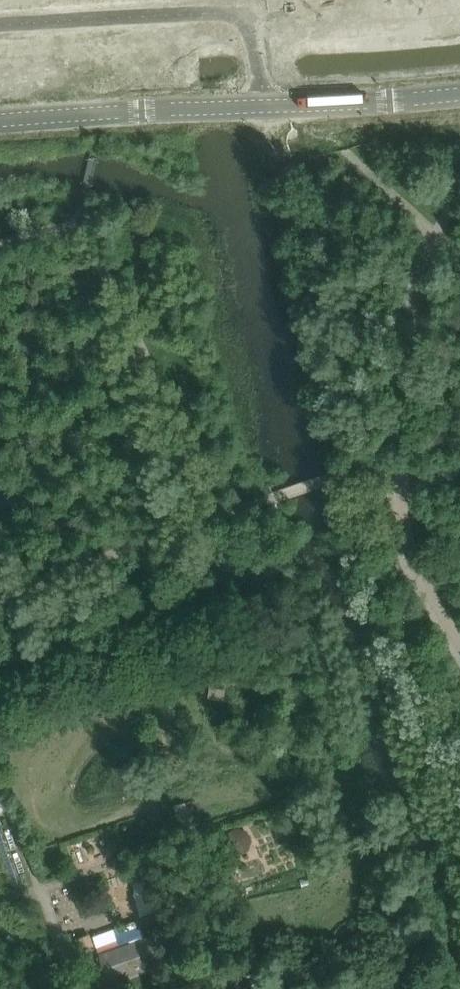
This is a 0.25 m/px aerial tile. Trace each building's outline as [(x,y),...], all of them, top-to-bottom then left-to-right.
[(240,853),(258,843),(247,822),(228,832),(240,853)] [(101,948),(128,938),(123,925),(96,935),(101,948)] [(109,982),(166,963),(157,938),(129,948),(101,958),(104,966),(108,964),(111,972),(107,974),(109,982)] [(401,977),(405,988),(415,988),(410,974),(401,977)]
